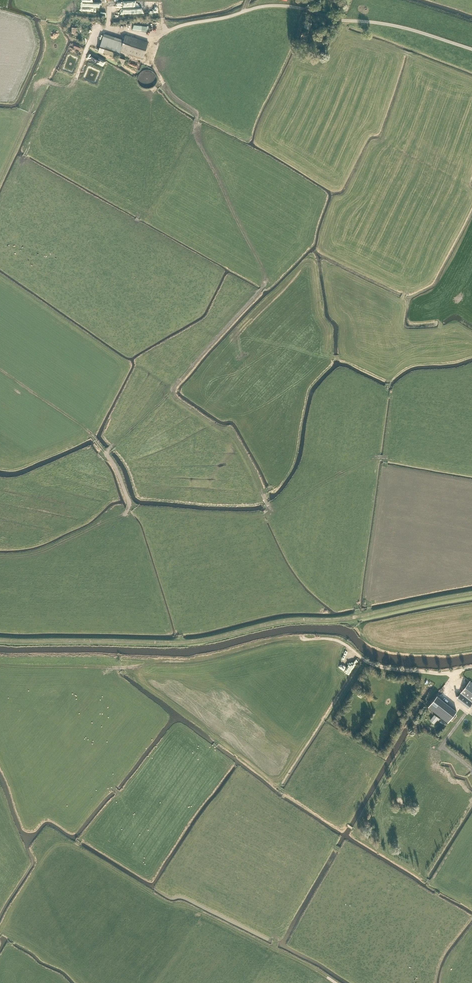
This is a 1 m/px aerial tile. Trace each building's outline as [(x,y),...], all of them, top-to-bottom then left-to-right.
[(301,33),(307,35),(312,24),(306,21),(301,33)] [(103,52),(117,57),(120,48),(121,48),(121,51),(143,58),(148,42),(126,35),(123,42),(103,36),(101,41),(99,50),(98,51),(103,52)] [(125,59),(117,57),(116,61),(123,65),(125,59)] [(157,80),(157,79),(157,77),(157,76),(156,74),(155,72),(153,71),(152,70),(150,69),(149,69),(148,69),(146,69),(144,70),(143,70),(142,71),(141,72),(140,72),(140,73),(139,74),(138,76),(138,79),(138,81),(138,82),(139,83),(139,84),(140,84),(140,85),(141,85),(141,86),(142,87),(143,87),(144,88),(146,88),(149,88),(150,88),(152,87),(153,86),(154,86),(155,85),(156,84),(157,82),(157,81),(157,80)] [(469,708),(471,703),(471,682),(470,681),(456,698),(469,708)] [(456,712),(437,696),(428,707),(448,723),(456,712)]
